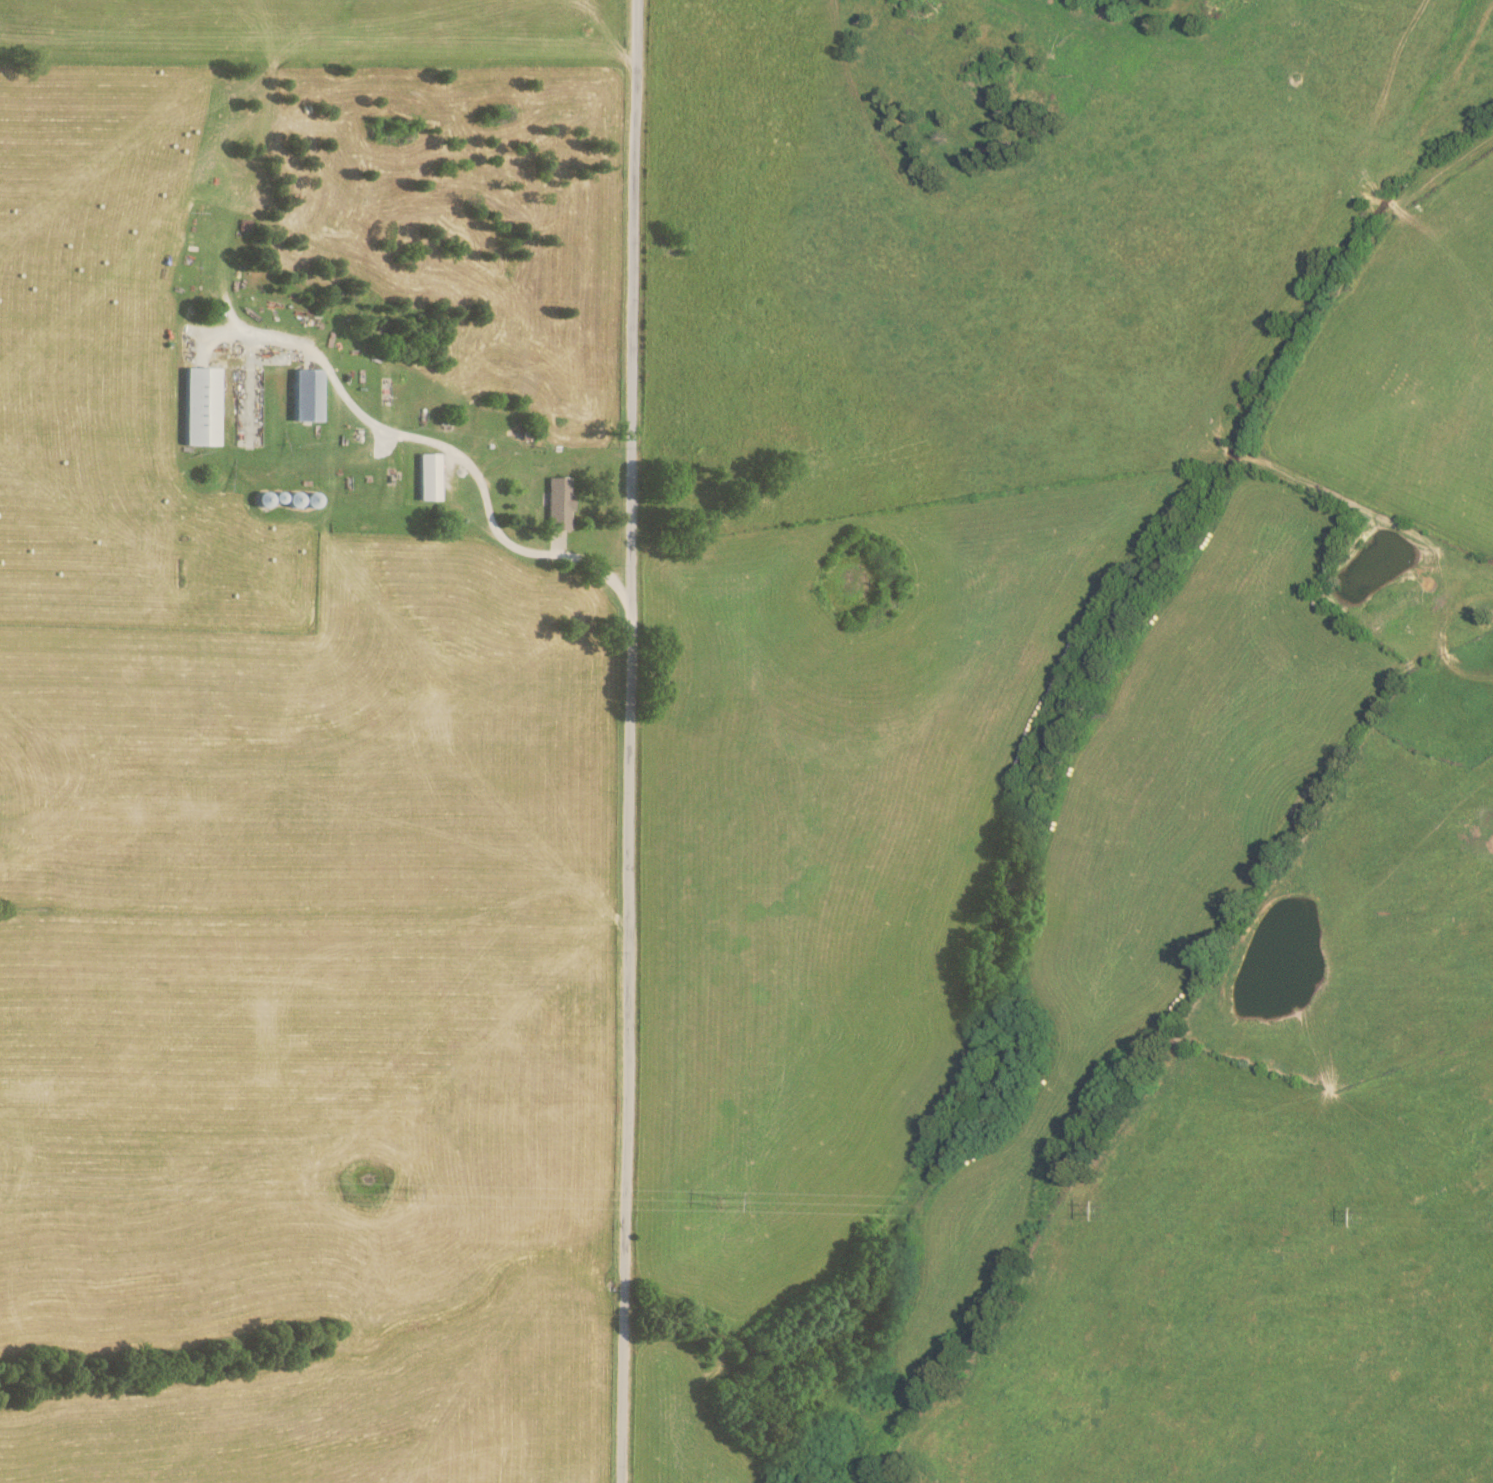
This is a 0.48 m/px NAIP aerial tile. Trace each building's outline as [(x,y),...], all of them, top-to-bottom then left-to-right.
[(178,446),(211,446),(212,369),(179,368),(178,446)] [(314,422),(315,371),(288,370),(287,422),(314,422)] [(433,454),(414,454),(413,501),(433,501),(433,454)] [(545,530),(566,530),(565,478),(544,478),(545,530)]
